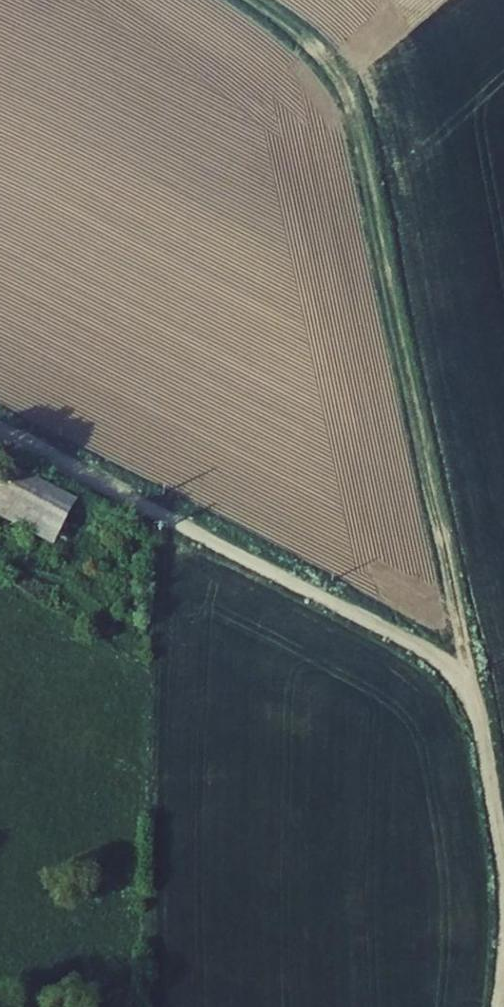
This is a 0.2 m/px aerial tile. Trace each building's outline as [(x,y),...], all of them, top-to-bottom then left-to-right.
[(56,542),(76,495),(5,464),(0,476),(0,518),(56,542)]
